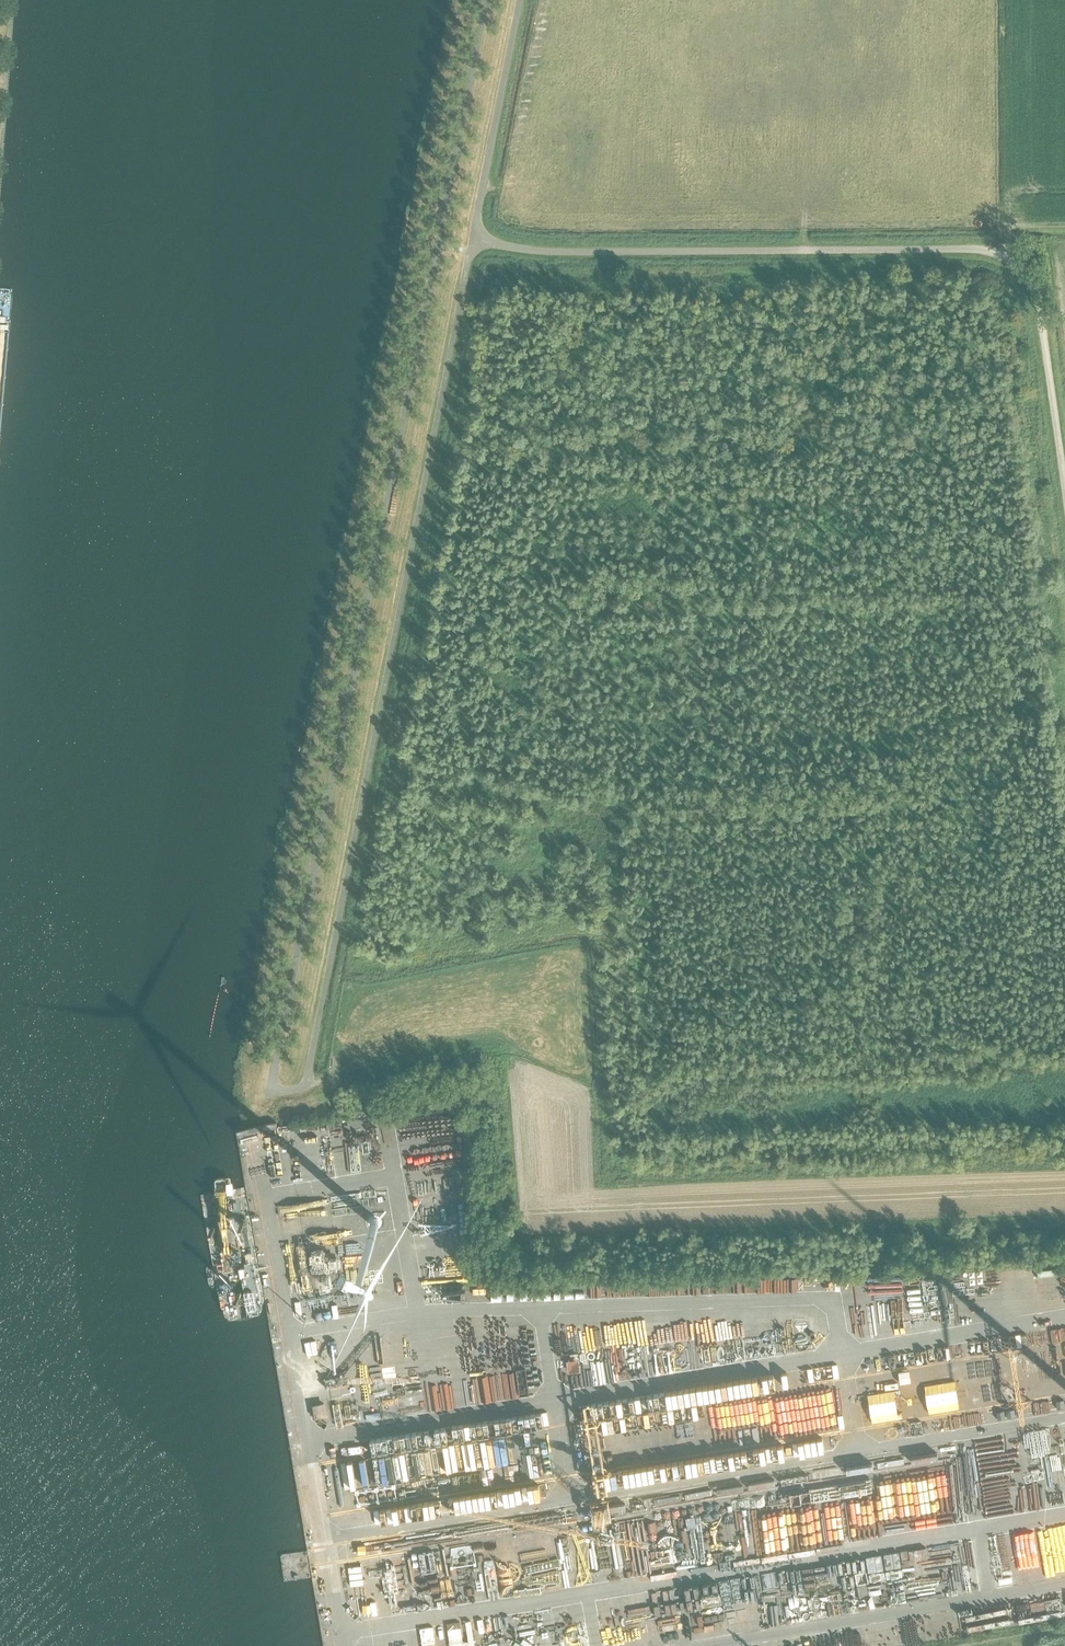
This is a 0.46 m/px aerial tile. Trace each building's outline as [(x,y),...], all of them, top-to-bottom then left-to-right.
[(474,1289),(474,1298),(487,1297),(486,1288),(474,1289)] [(803,1320),(791,1324),(792,1330),(805,1327),(803,1320)] [(721,1357),(721,1349),(718,1349),(718,1340),(711,1340),(711,1357),(721,1357)] [(784,1417),(827,1408),(822,1382),(802,1386),(803,1389),(791,1392),(790,1389),(777,1391),(778,1398),(787,1396),(789,1405),(782,1407),(784,1417)] [(371,1429),(373,1450),(396,1447),(395,1437),(388,1438),(387,1427),(371,1429)] [(654,1496),(677,1493),(676,1488),(653,1491),(654,1496)] [(677,1547),(679,1564),(701,1561),(697,1531),(691,1532),(690,1522),(697,1521),(696,1511),(686,1512),(688,1523),(681,1524),(684,1546),(677,1547)] [(341,1512),(341,1524),(352,1524),(352,1512),(341,1512)] [(968,1579),(967,1559),(955,1559),(955,1588),(967,1588),(967,1579),(968,1579)] [(418,1592),(418,1605),(427,1605),(426,1592),(418,1592)] [(373,1601),(364,1602),(365,1615),(375,1614),(373,1601)] [(404,1626),(407,1645),(420,1645),(417,1624),(404,1626)]
